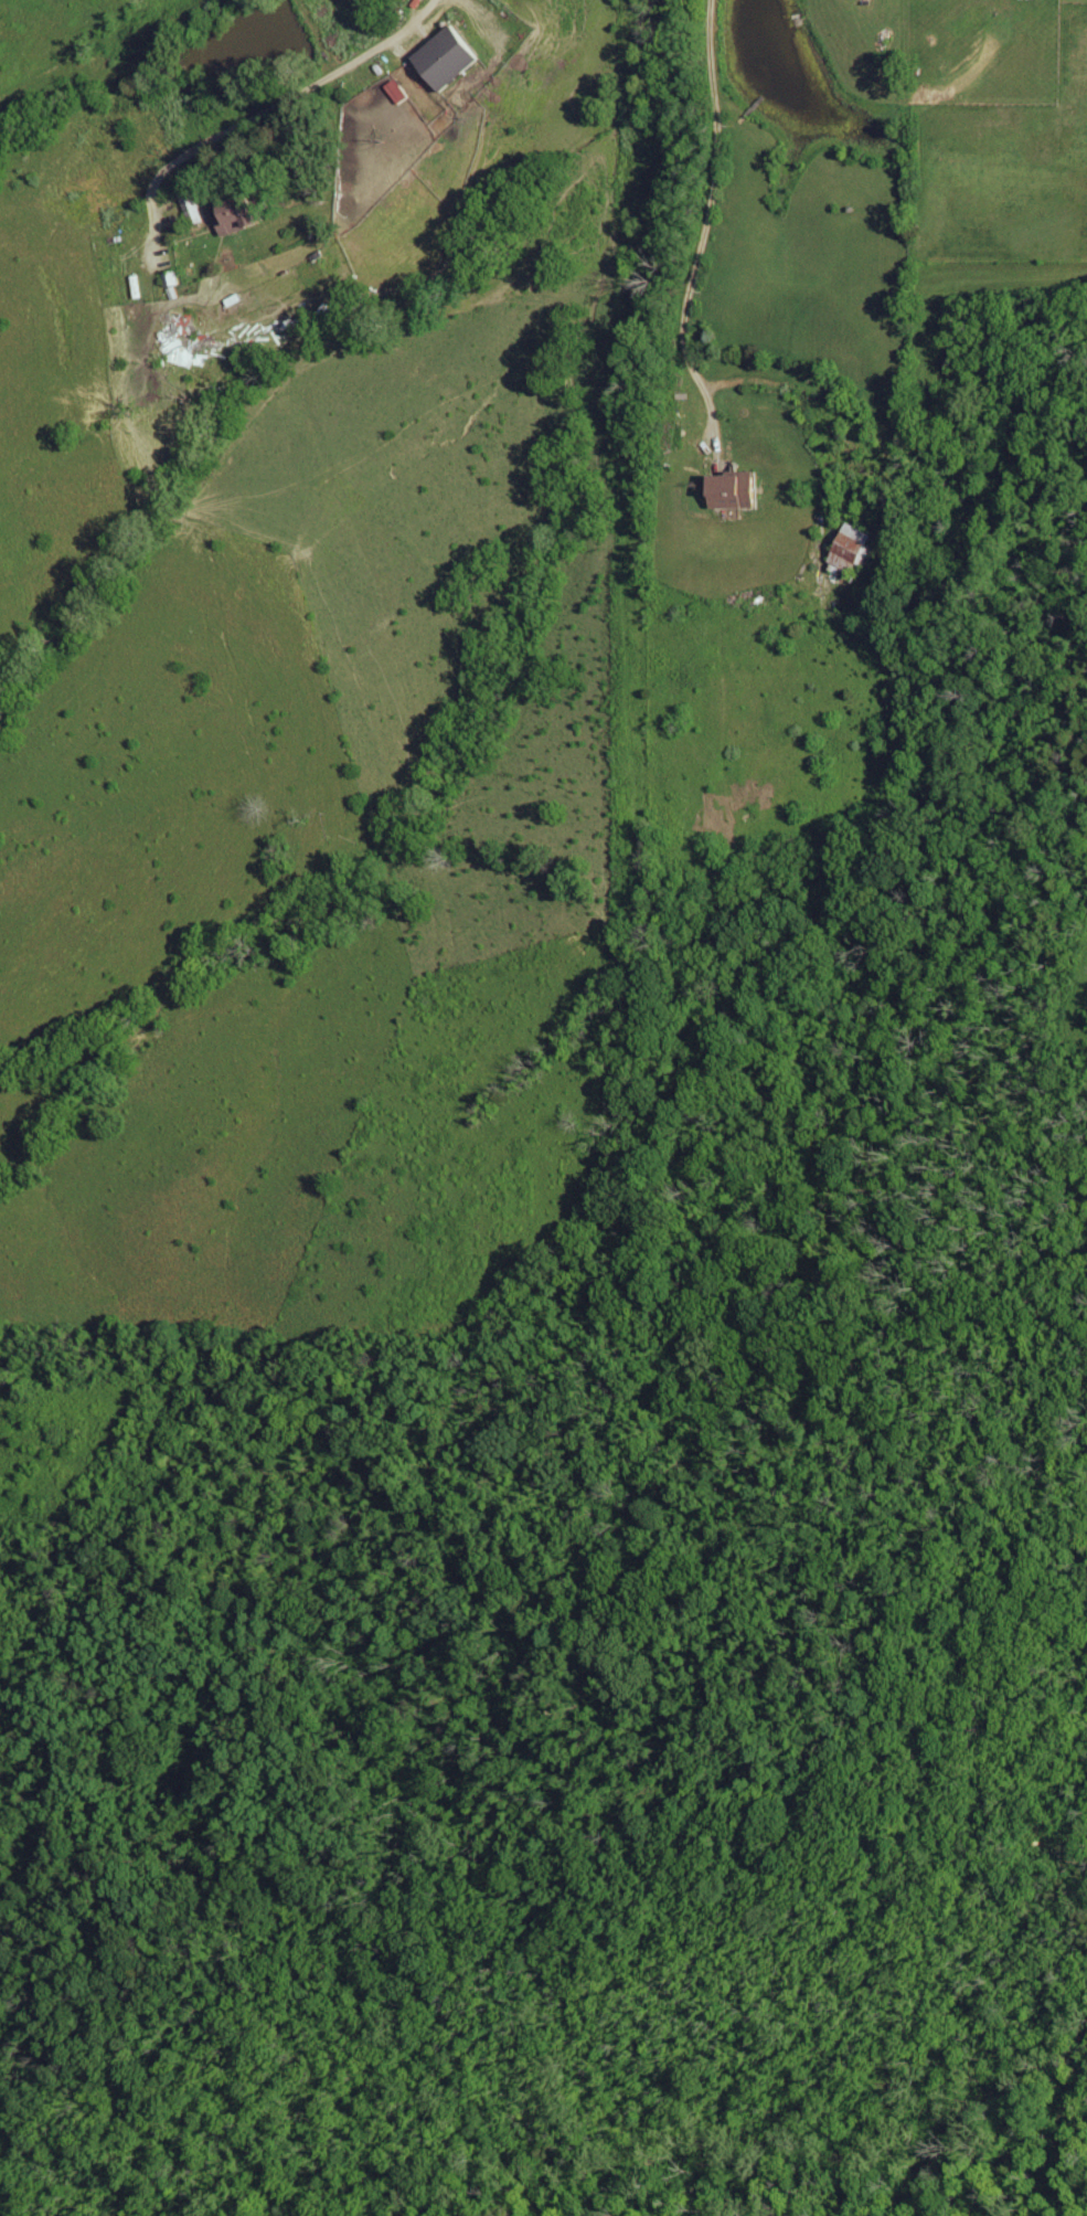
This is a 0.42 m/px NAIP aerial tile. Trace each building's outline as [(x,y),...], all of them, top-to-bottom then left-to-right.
[(450,92),(487,55),(455,22),(418,60),(450,92)] [(272,225),(264,194),(226,205),(230,221),(223,223),(227,237),(272,225)] [(181,299),(178,287),(184,285),(181,270),(166,274),(173,301),(181,299)] [(717,508),(762,509),(763,472),(750,472),(750,477),(717,476),(717,508)] [(837,567),(858,572),(860,563),(871,566),(880,533),(848,525),(837,567)]
